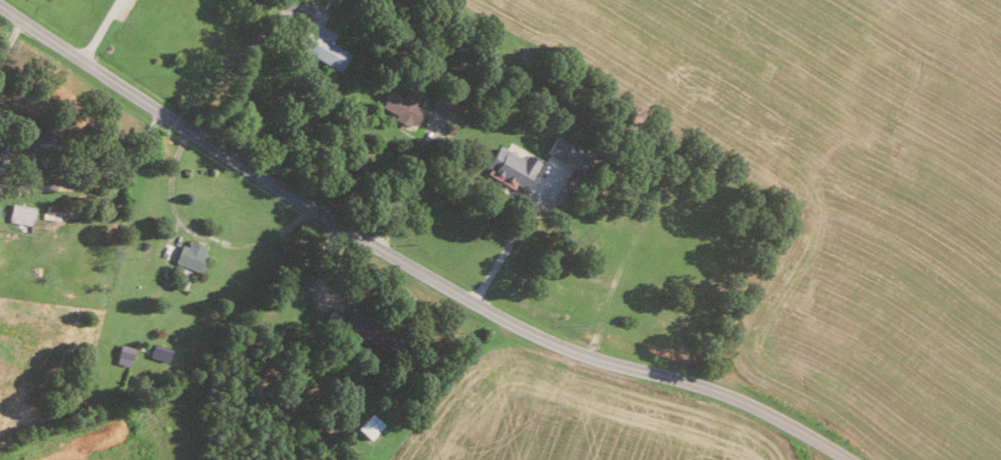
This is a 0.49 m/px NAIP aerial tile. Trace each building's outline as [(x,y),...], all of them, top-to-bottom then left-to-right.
[(334,33),(308,17),(292,43),(336,70),(346,52),(329,41),(334,33)] [(437,132),(461,101),(444,88),(424,112),(433,119),(428,125),(437,132)] [(415,96),(404,90),(400,97),(387,90),(378,104),(394,113),(391,118),(408,127),(419,109),(410,104),(415,96)] [(584,154),(553,133),(542,151),(574,171),(584,154)] [(534,160),(520,153),(519,156),(494,143),(480,168),(510,184),(512,181),(521,186),(534,160)] [(30,224),(32,205),(9,201),(6,220),(30,224)] [(173,261),(194,269),(203,245),(183,237),(173,261)] [(147,354),(164,361),(169,350),(152,343),(147,354)] [(354,426),(366,439),(381,423),(368,411),(354,426)]
